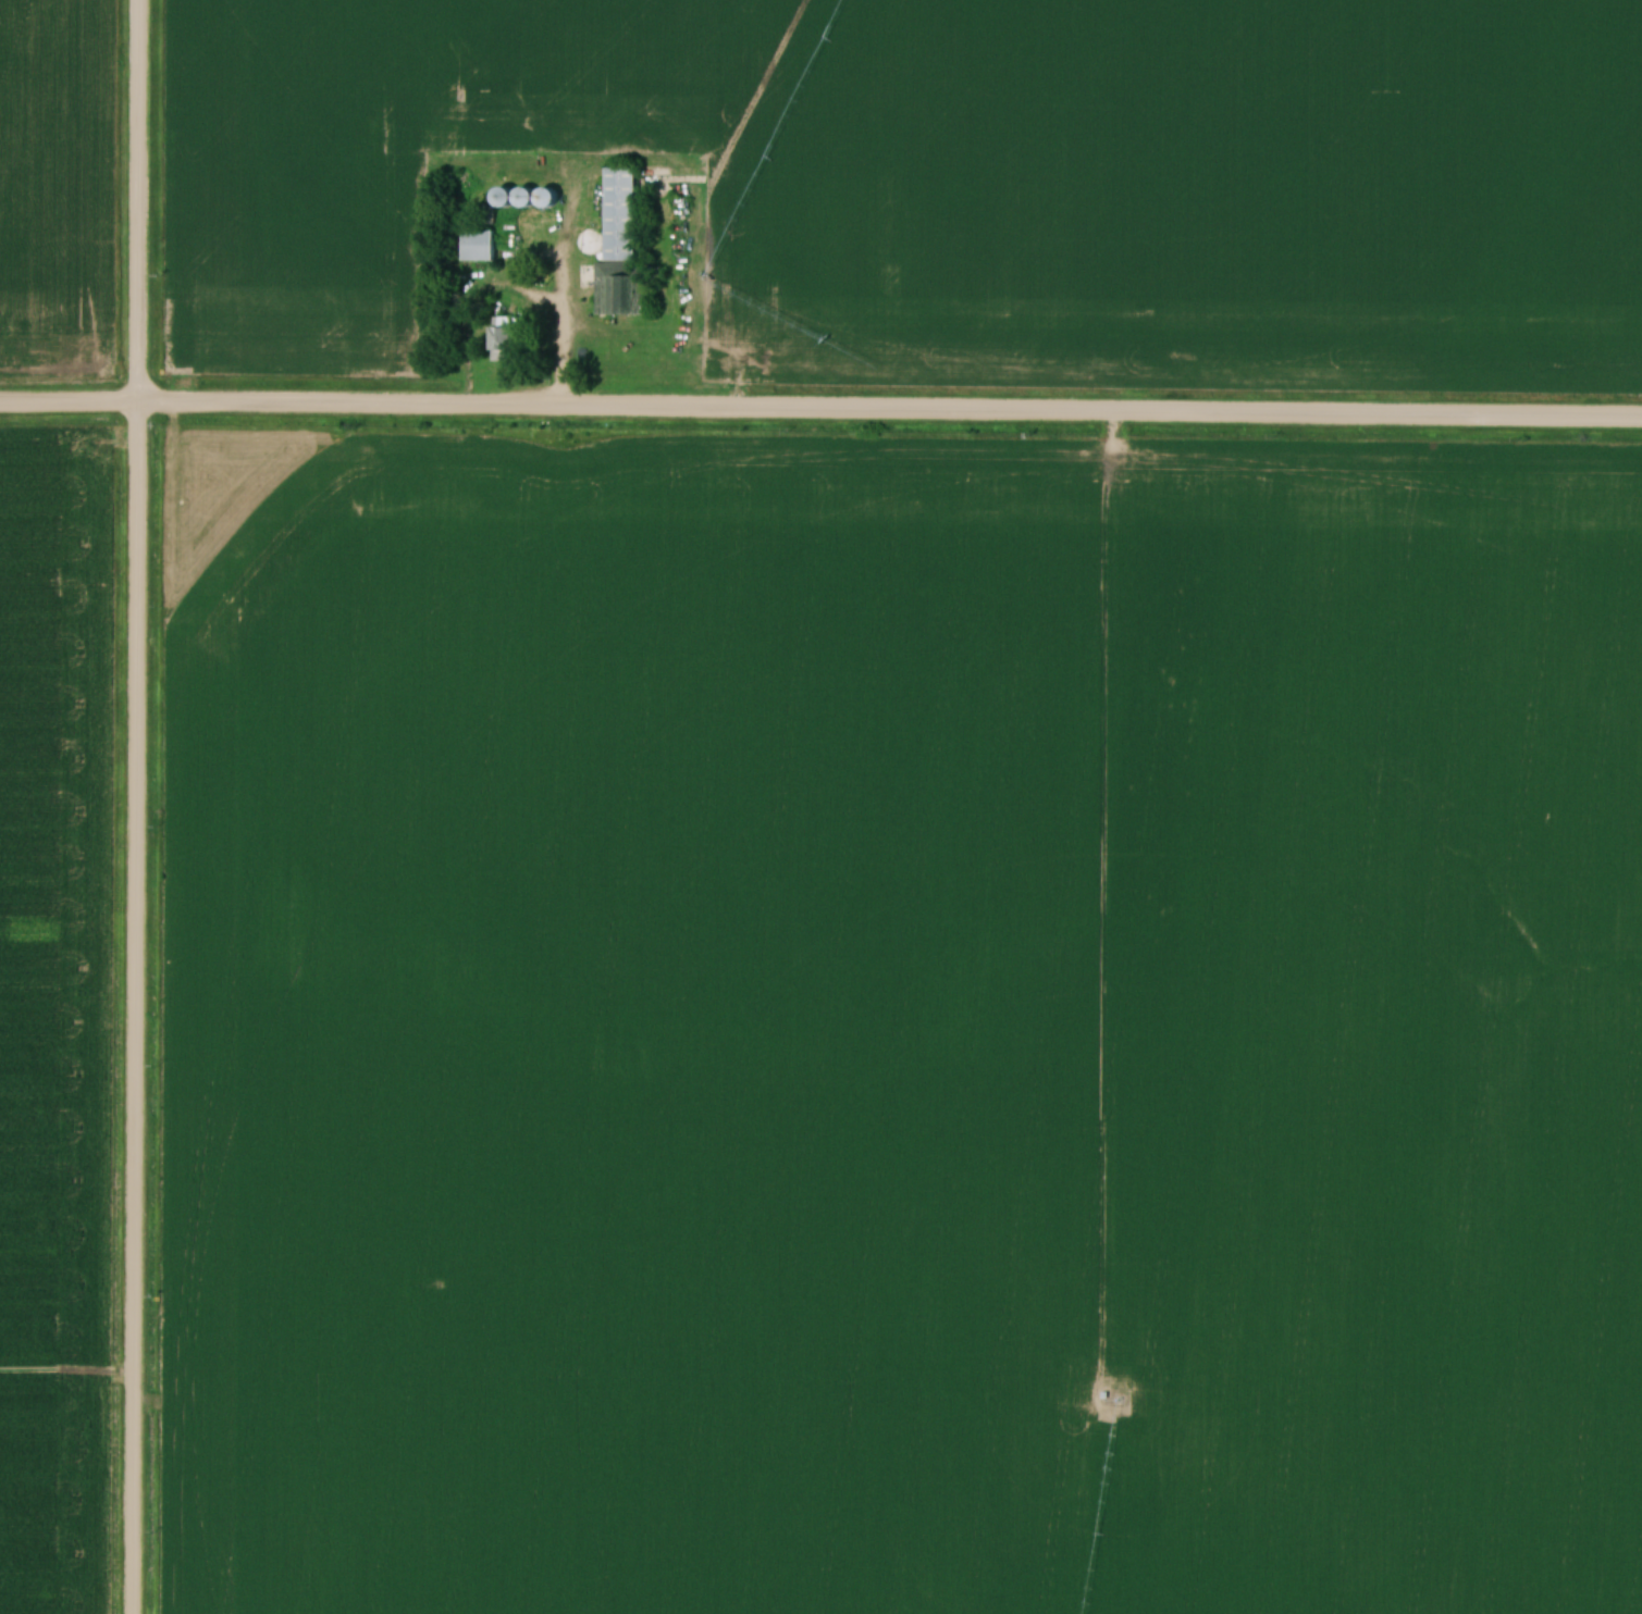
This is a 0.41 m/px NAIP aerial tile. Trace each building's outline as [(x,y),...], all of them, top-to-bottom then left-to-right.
[(652,315),(652,263),(639,263),(639,167),(608,166),(608,262),(598,262),(598,314),(652,315)] [(495,199),(510,210),(517,200),(531,210),(541,196),(526,184),(519,194),(506,184),(495,199)] [(551,206),(559,206),(559,189),(551,189),(551,206)] [(588,201),(589,219),(604,218),(603,200),(588,201)] [(495,225),(495,205),(483,205),(483,225),(495,225)] [(496,230),(465,230),(465,260),(496,260),(496,230)] [(604,230),(583,230),(583,254),(604,254),(604,230)] [(495,361),(524,361),(524,317),(495,317),(495,361)]
